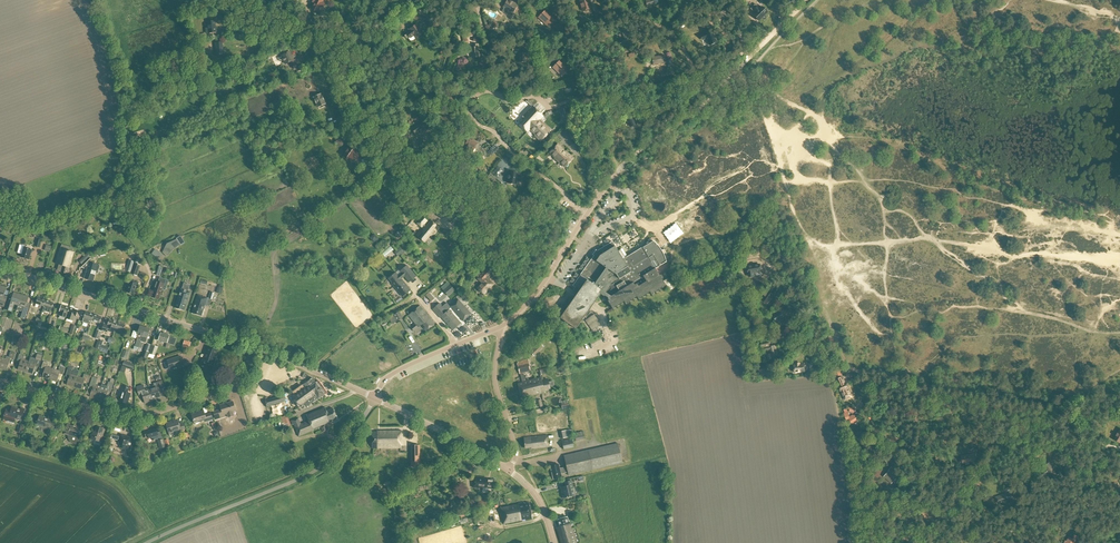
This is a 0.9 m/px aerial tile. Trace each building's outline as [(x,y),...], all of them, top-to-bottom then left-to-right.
[(312,2),(314,3),(312,7),(318,10),(320,7),(322,8),(325,3),(322,2),(323,0),(313,0),(312,2)] [(503,7),(505,8),(503,11),(507,14),(509,10),(513,13),(517,6),(511,3),(512,0),(508,0),(503,7)] [(582,12),(591,9),(589,0),(580,0),(580,1),(579,1),(582,12)] [(754,4),(750,9),(753,12),(755,13),(753,15),(758,20),(760,19),(765,14),(767,11),(761,6),(759,9),(758,7),(758,6),(756,4),(754,4)] [(554,20),(552,18),(544,11),(539,17),(548,26),(554,20)] [(208,28),(206,28),(206,34),(216,33),(215,22),(208,22),(208,28)] [(416,38),(422,33),(420,30),(421,30),(420,28),(419,28),(416,25),(410,29),(411,31),(407,33),(411,38),(414,35),(416,38)] [(467,33),(461,34),(462,40),(467,39),(467,37),(473,36),(471,29),(466,31),(467,33)] [(712,32),(700,36),(702,42),(706,40),(708,47),(716,44),(712,32)] [(477,48),(478,47),(477,45),(473,45),(473,48),(470,49),(472,58),(479,57),(477,48)] [(522,49),(522,53),(518,53),(518,62),(526,62),(526,56),(531,56),(531,49),(522,49)] [(292,67),(297,64),(295,60),(293,60),(289,52),(282,55),(282,56),(278,58),(280,62),(284,60),(286,64),(290,62),(292,67)] [(661,63),(663,62),(664,63),(666,63),(664,55),(651,58),(653,66),(658,65),(657,62),(660,62),(661,63)] [(553,67),(561,74),(563,76),(568,70),(559,61),(553,67)] [(313,97),(317,106),(325,103),(321,94),(313,97)] [(541,142),(551,131),(539,120),(543,116),(532,106),(523,117),(522,116),(522,117),(518,122),(520,125),(527,132),(530,130),(535,135),(534,136),(541,142)] [(625,117),(623,118),(625,122),(627,121),(628,124),(630,127),(637,124),(632,113),(631,113),(625,116),(625,117)] [(566,124),(570,137),(571,137),(573,143),(578,142),(572,124),(571,124),(571,123),(570,123),(569,121),(566,122),(566,124)] [(415,134),(419,131),(422,135),(426,132),(426,131),(429,129),(425,123),(420,127),(419,126),(417,127),(417,126),(412,130),(415,134)] [(477,143),(468,139),(462,152),(467,154),(468,151),(469,151),(470,148),(474,149),(477,143)] [(491,156),(499,148),(495,144),(490,149),(491,149),(488,152),(491,156)] [(554,158),(557,160),(565,152),(560,148),(561,147),(558,144),(550,152),(555,157),(554,158)] [(356,159),(359,154),(356,152),(357,151),(350,146),(344,155),(351,159),(353,157),(356,159)] [(565,152),(557,160),(559,163),(560,162),(565,167),(573,158),(570,155),(569,156),(565,152)] [(361,160),(368,173),(375,170),(368,157),(361,160)] [(520,181),(521,176),(517,175),(517,174),(510,172),(508,182),(516,184),(516,181),(520,181)] [(491,173),(485,179),(496,190),(502,183),(491,173)] [(438,207),(434,212),(441,218),(445,213),(440,209),(442,207),(440,205),(438,207)] [(429,221),(426,225),(425,224),(428,221),(421,215),(415,223),(422,228),(423,227),(424,228),(420,233),(418,232),(415,236),(424,243),(430,235),(431,237),(438,228),(429,221)] [(370,237),(374,242),(379,239),(375,233),(370,237)] [(162,252),(167,256),(173,250),(180,245),(177,239),(167,244),(162,252)] [(572,286),(575,288),(573,291),(577,294),(573,300),(570,297),(560,310),(564,313),(560,318),(565,322),(564,324),(567,326),(568,324),(575,328),(583,317),(585,319),(591,311),(588,309),(601,290),(604,292),(604,293),(607,295),(608,297),(607,297),(608,299),(607,300),(613,308),(624,302),(625,304),(637,297),(638,299),(650,292),(651,294),(666,286),(655,268),(666,262),(666,260),(665,259),(665,258),(665,257),(664,256),(664,254),(662,252),(662,251),(661,250),(660,249),(660,248),(658,246),(657,245),(656,243),(654,241),(653,240),(625,257),(625,256),(622,252),(620,249),(618,251),(612,241),(610,243),(603,247),(601,248),(601,249),(598,251),(598,252),(597,254),(596,256),(594,256),(592,259),(591,259),(573,285),(572,286)] [(18,253),(22,255),(21,257),(29,260),(31,254),(32,254),(33,250),(24,247),(24,246),(20,245),(18,253)] [(400,247),(394,252),(398,256),(399,255),(401,256),(405,253),(400,247)] [(59,265),(58,268),(57,272),(68,275),(70,271),(69,270),(74,253),(60,248),(55,264),(59,265)] [(90,255),(88,253),(79,261),(81,264),(90,255)] [(480,257),(476,261),(482,266),(485,262),(480,257)] [(87,269),(85,278),(89,280),(93,281),(96,273),(97,273),(100,265),(95,264),(96,260),(95,260),(90,259),(81,268),(87,269)] [(135,263),(132,274),(137,276),(140,265),(141,262),(136,260),(135,263)] [(749,279),(754,278),(754,273),(762,272),(760,264),(747,266),(748,274),(749,279)] [(402,297),(411,290),(403,281),(402,282),(401,280),(402,280),(401,279),(405,276),(409,282),(416,276),(408,265),(401,271),(402,273),(399,276),(396,273),(388,279),(392,283),(392,284),(402,297)] [(490,291),(488,289),(492,284),(487,279),(493,272),(487,268),(477,279),(482,283),(478,289),(484,294),(484,293),(486,295),(488,295),(490,293),(490,291)] [(155,288),(151,298),(159,300),(162,289),(166,291),(169,280),(160,277),(159,281),(158,281),(156,288),(155,288)] [(669,278),(663,281),(669,291),(675,287),(669,278)] [(137,286),(138,282),(129,280),(127,289),(128,289),(127,292),(133,294),(136,286),(137,286)] [(754,291),(758,290),(754,281),(749,283),(750,286),(751,285),(754,291)] [(449,284),(443,290),(449,296),(455,291),(449,284)] [(181,289),(175,307),(184,311),(190,292),(188,291),(189,287),(183,285),(182,289),(181,289)] [(769,290),(762,298),(762,299),(768,304),(771,300),(773,302),(776,298),(774,296),(775,295),(769,290)] [(8,298),(5,309),(11,311),(12,307),(13,304),(18,305),(18,306),(18,305),(22,295),(14,292),(11,299),(8,298)] [(18,305),(16,310),(21,311),(23,311),(20,318),(25,320),(27,313),(29,306),(26,305),(28,297),(22,295),(18,305),(18,306),(18,305)] [(198,296),(192,313),(201,316),(207,299),(198,296)] [(40,309),(41,305),(44,306),(46,300),(38,297),(36,303),(39,304),(38,308),(40,309)] [(441,317),(453,330),(461,323),(460,322),(461,321),(462,320),(463,321),(471,314),(458,299),(450,307),(451,308),(447,311),(440,303),(433,310),(440,318),(441,317)] [(44,306),(42,312),(44,313),(44,311),(50,313),(54,303),(46,300),(44,306)] [(66,318),(70,308),(61,305),(59,312),(60,312),(59,315),(66,318)] [(435,324),(420,306),(408,316),(416,324),(411,328),(414,332),(422,325),(427,331),(435,324)] [(66,318),(66,319),(74,321),(77,310),(70,308),(66,318)] [(393,315),(397,321),(403,318),(399,311),(393,315)] [(82,323),(90,325),(91,321),(93,314),(85,312),(83,318),(82,323)] [(781,312),(773,317),(776,322),(777,321),(778,323),(774,325),(776,329),(784,325),(782,321),(780,319),(784,317),(781,312)] [(93,314),(91,321),(99,323),(102,317),(93,314)] [(601,324),(594,314),(585,321),(592,331),(601,324)] [(107,333),(108,331),(114,333),(115,328),(117,322),(110,320),(108,325),(104,324),(102,331),(107,333)] [(117,322),(115,328),(123,331),(125,325),(117,322)] [(139,328),(136,328),(135,331),(138,332),(136,337),(138,337),(137,340),(138,341),(136,347),(138,347),(139,348),(145,327),(140,326),(139,328)] [(143,343),(146,343),(149,335),(151,336),(152,332),(150,332),(151,329),(145,327),(139,348),(142,348),(143,343)] [(167,343),(171,345),(174,338),(169,336),(169,335),(161,332),(158,340),(167,343)] [(100,350),(103,341),(98,339),(95,348),(100,350)] [(536,343),(533,346),(538,351),(541,349),(536,343)] [(776,346),(771,347),(770,343),(761,345),(762,349),(764,348),(765,351),(770,350),(771,354),(766,355),(767,359),(772,358),(771,357),(778,355),(776,346)] [(152,345),(149,354),(150,354),(153,355),(155,356),(158,347),(152,345)] [(216,354),(217,350),(208,348),(206,351),(205,351),(202,362),(213,366),(216,358),(215,358),(216,355),(216,354)] [(9,357),(7,356),(6,358),(3,357),(0,368),(7,370),(11,358),(14,360),(16,353),(11,351),(9,357)] [(26,372),(29,361),(24,359),(25,355),(20,354),(17,361),(21,362),(18,369),(26,372)] [(42,356),(37,354),(35,363),(29,361),(26,372),(33,374),(35,366),(39,367),(42,356)] [(183,365),(180,356),(167,360),(169,369),(183,365)] [(528,359),(518,362),(519,366),(518,366),(520,374),(531,371),(528,359)] [(50,379),(53,368),(48,367),(49,363),(44,361),(42,368),(45,369),(42,377),(50,379)] [(133,370),(135,365),(124,361),(120,371),(125,373),(127,368),(133,370)] [(767,367),(771,367),(770,362),(766,363),(766,364),(758,366),(760,375),(768,373),(767,367)] [(805,371),(807,370),(808,369),(808,367),(806,365),(804,365),(804,364),(800,365),(800,363),(795,363),(795,365),(794,365),(794,372),(805,372),(805,371)] [(70,365),(69,369),(66,376),(69,377),(66,385),(74,387),(78,376),(79,370),(74,369),(74,366),(70,365)] [(59,370),(53,368),(50,379),(57,381),(60,374),(63,375),(65,368),(60,366),(59,370)] [(834,370),(836,378),(842,376),(841,369),(834,370)] [(78,376),(74,387),(81,389),(84,381),(87,382),(89,376),(84,374),(83,378),(78,376)] [(89,387),(93,388),(90,397),(98,399),(101,389),(100,388),(101,387),(96,385),(98,378),(93,377),(89,387)] [(541,378),(518,383),(521,399),(543,394),(543,392),(544,392),(550,390),(549,387),(554,386),(552,381),(548,382),(547,380),(542,381),(541,378)] [(841,378),(837,379),(839,384),(840,386),(839,386),(843,395),(845,400),(852,396),(850,391),(846,383),(844,384),(843,382),(841,378)] [(306,407),(327,393),(319,381),(315,383),(312,379),(303,385),(304,387),(291,396),(299,407),(304,404),(306,407)] [(157,390),(165,388),(162,381),(153,384),(154,387),(148,389),(152,400),(156,399),(157,400),(160,398),(157,390)] [(127,404),(131,394),(127,392),(129,387),(123,385),(121,392),(123,392),(120,401),(127,404)] [(144,391),(142,385),(136,387),(139,396),(142,395),(145,404),(149,402),(152,400),(148,389),(144,391)] [(101,389),(98,399),(105,401),(108,392),(111,393),(112,390),(106,388),(101,387),(100,388),(101,389)] [(267,407),(285,401),(283,394),(265,400),(267,407)] [(221,409),(213,411),(216,420),(225,417),(224,415),(227,414),(228,417),(234,416),(233,412),(236,411),(233,401),(225,404),(225,403),(220,405),(221,409)] [(14,422),(15,418),(22,420),(25,409),(21,407),(21,409),(12,406),(11,410),(6,409),(3,419),(8,420),(7,421),(14,423),(14,422)] [(333,420),(337,419),(333,408),(326,411),(325,407),(306,415),(308,421),(300,424),(298,418),(290,421),(292,425),(293,424),(298,437),(313,430),(320,427),(323,432),(328,430),(326,425),(328,424),(327,423),(333,421),(333,420)] [(206,421),(213,419),(211,412),(205,414),(204,410),(192,414),(195,423),(205,419),(206,421)] [(853,415),(850,417),(849,413),(844,415),(846,421),(849,420),(852,424),(858,420),(855,416),(854,416),(853,415)] [(56,421),(52,419),(53,417),(49,416),(48,418),(40,415),(37,425),(49,429),(47,433),(52,434),(56,421)] [(280,418),(284,431),(290,429),(289,426),(291,426),(288,415),(280,418)] [(177,432),(185,429),(183,423),(179,424),(177,419),(173,420),(173,422),(166,424),(168,432),(176,430),(177,432)] [(82,436),(78,434),(81,426),(76,425),(75,426),(67,424),(64,434),(68,435),(68,436),(68,437),(69,440),(70,442),(72,443),(74,444),(79,446),(82,436)] [(93,431),(91,439),(95,440),(98,441),(101,442),(100,444),(104,445),(105,440),(102,439),(105,429),(97,427),(95,432),(93,431)] [(153,440),(158,439),(158,440),(157,441),(160,449),(166,447),(163,439),(161,432),(157,433),(156,428),(149,430),(149,429),(144,430),(145,434),(147,438),(149,437),(149,438),(152,437),(153,440)] [(572,437),(571,429),(560,432),(561,439),(572,437)] [(372,448),(401,448),(401,430),(377,430),(377,431),(372,431),(372,448)] [(583,431),(574,433),(576,441),(585,439),(583,431)] [(130,451),(133,442),(130,441),(129,439),(130,437),(121,434),(118,443),(121,444),(122,446),(121,448),(130,451)] [(530,449),(547,447),(546,436),(524,438),(525,448),(530,447),(530,449)] [(571,437),(561,439),(564,450),(574,448),(571,437)] [(568,475),(622,463),(618,444),(564,456),(566,467),(560,469),(559,464),(551,466),(554,479),(561,477),(561,474),(568,472),(568,475)] [(420,445),(410,445),(411,467),(420,467),(420,445)] [(974,455),(962,457),(962,459),(959,459),(960,463),(963,463),(975,461),(974,455)] [(1049,476),(1056,470),(1050,462),(1043,469),(1043,470),(1041,471),(1046,477),(1048,475),(1049,476)] [(891,467),(889,470),(884,476),(891,483),(896,477),(893,474),(896,471),(891,467)] [(492,489),(494,480),(486,479),(487,478),(474,477),(473,488),(479,489),(479,487),(492,489)] [(561,487),(564,498),(568,497),(570,497),(570,496),(574,495),(572,488),(573,488),(571,480),(564,482),(565,486),(561,487)] [(997,497),(997,498),(999,503),(1007,500),(1006,499),(1009,498),(1010,498),(1008,494),(1007,495),(1007,494),(997,497)] [(486,499),(478,499),(478,504),(468,507),(469,511),(460,514),(454,515),(454,519),(461,517),(473,514),(472,512),(479,510),(479,507),(487,507),(486,499)] [(504,525),(532,519),(529,504),(524,505),(524,503),(501,507),(504,525)] [(572,529),(571,528),(569,521),(568,520),(566,517),(556,520),(558,527),(555,528),(560,542),(576,542),(572,529)] [(1067,542),(1065,541),(1065,542),(1077,542),(1077,541),(1075,540),(1076,536),(1074,535),(1072,539),(1068,538),(1067,542)]
